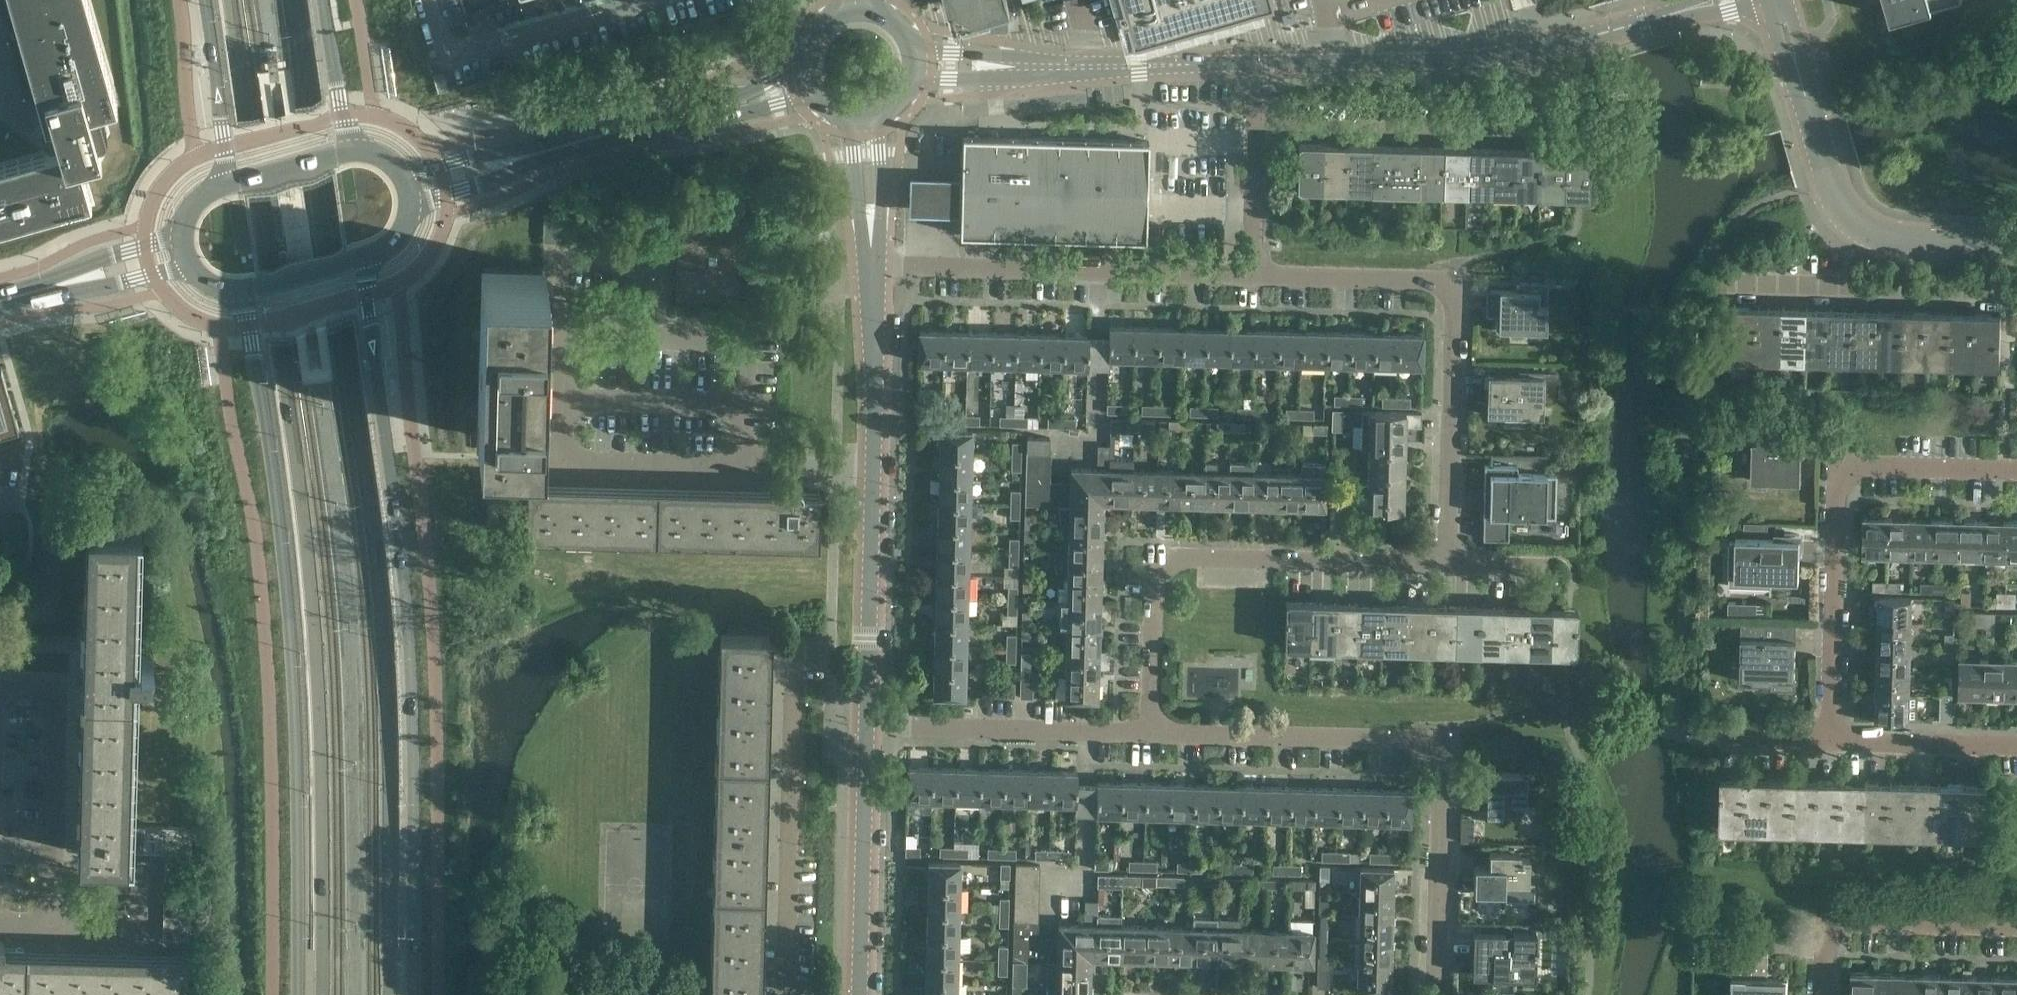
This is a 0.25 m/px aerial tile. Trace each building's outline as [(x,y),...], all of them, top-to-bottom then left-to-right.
[(13,11),(12,11),(13,14),(14,14),(17,25),(16,25),(17,28),(18,28),(21,39),(20,39),(21,42),(25,53),(24,53),(25,56),(25,55),(28,66),(28,67),(29,69),(32,80),(33,83),(36,94),(37,97),(40,108),(41,111),(44,122),(45,125),(48,124),(47,124),(52,123),(54,131),(46,133),(50,145),(57,143),(60,151),(47,154),(41,156),(34,158),(31,158),(31,159),(20,162),(20,161),(17,162),(17,163),(6,166),(6,165),(3,166),(3,167),(0,167),(0,230),(5,228),(5,229),(8,228),(8,227),(19,224),(19,225),(22,224),(33,220),(33,221),(36,220),(47,217),(50,216),(61,213),(64,212),(75,209),(78,208),(77,208),(89,205),(92,204),(91,201),(90,202),(87,191),(88,190),(87,188),(86,188),(83,177),(84,177),(83,173),(82,174),(82,173),(95,169),(98,163),(96,157),(101,155),(97,141),(103,140),(107,133),(100,110),(103,109),(103,108),(114,105),(114,106),(117,105),(116,102),(113,91),(112,88),(109,77),(108,74),(105,63),(104,61),(101,50),(101,49),(101,47),(100,47),(97,36),(97,33),(96,33),(93,22),(94,22),(93,19),(92,19),(89,8),(90,8),(89,5),(88,5),(87,0),(10,0),(13,11)] [(529,0),(519,0),(493,7),(497,22),(532,13),(529,0)] [(947,8),(976,0),(945,0),(947,8)] [(1126,11),(1148,5),(1165,0),(1123,0),(1126,11)] [(1891,17),(1947,0),(1886,0),(1891,17)] [(1007,15),(986,15),(986,32),(1007,33),(1007,15)] [(1143,36),(1143,35),(1139,20),(1119,26),(1123,42),(1143,36)] [(443,71),(442,71),(433,74),(434,74),(439,92),(447,89),(448,89),(443,71)] [(960,235),(967,235),(1146,240),(1149,142),(1139,141),(976,137),(963,136),(961,178),(961,184),(961,216),(960,235)] [(1322,187),(1324,145),(1299,144),(1298,187),(1322,187)] [(1346,188),(1348,146),(1324,145),(1322,187),(1346,188)] [(1370,189),(1372,146),(1348,146),(1346,188),(1370,189)] [(1394,189),(1396,147),(1372,146),(1370,189),(1394,189)] [(1418,190),(1419,148),(1396,147),(1394,189),(1418,190)] [(1442,191),(1443,148),(1419,148),(1418,190),(1418,198),(1442,199),(1442,191)] [(1467,191),(1468,149),(1443,148),(1442,191),(1467,191)] [(1491,192),(1492,150),(1468,149),(1467,191),(1491,192)] [(1515,193),(1516,150),(1492,150),(1491,192),(1515,193)] [(1539,193),(1540,172),(1540,151),(1516,150),(1515,193),(1539,193)] [(1588,196),(1589,151),(1577,151),(1547,150),(1547,151),(1540,151),(1540,172),(1539,193),(1564,194),(1564,195),(1576,195),(1588,196)] [(961,178),(909,177),(909,215),(961,216),(961,184),(961,178)] [(739,196),(679,194),(676,296),(736,297),(739,196)] [(556,242),(557,216),(544,216),(543,242),(546,242),(546,240),(555,241),(555,242),(556,242)] [(568,242),(568,216),(557,216),(556,242),(557,242),(557,241),(567,241),(567,242),(568,242)] [(542,271),(542,269),(485,268),(480,438),(538,439),(538,437),(537,437),(537,423),(538,423),(538,421),(538,409),(539,409),(539,407),(538,407),(538,393),(539,393),(539,391),(538,391),(539,379),(539,377),(539,362),(540,362),(540,360),(539,360),(539,345),(540,345),(540,343),(540,331),(541,331),(541,329),(540,329),(540,316),(541,316),(541,314),(540,314),(541,302),(541,300),(541,288),(542,288),(542,286),(541,286),(541,271),(542,271)] [(1519,291),(1490,290),(1489,315),(1499,316),(1498,330),(1546,331),(1547,283),(1520,282),(1519,291)] [(1758,359),(1759,307),(1759,308),(1736,307),(1736,306),(1734,306),(1733,358),(1758,359)] [(1782,359),(1783,307),(1783,309),(1760,308),(1760,307),(1759,307),(1758,359),(1782,359)] [(1806,360),(1808,308),(1807,308),(1807,309),(1784,309),(1784,307),(1783,307),(1782,359),(1806,360)] [(1830,361),(1832,309),(1831,309),(1831,310),(1808,309),(1808,308),(1806,360),(1830,361)] [(1854,361),(1855,309),(1855,311),(1832,310),(1832,309),(1830,361),(1854,361)] [(1879,362),(1880,310),(1879,310),(1878,311),(1856,311),(1856,309),(1855,309),(1854,361),(1879,362)] [(1903,363),(1904,311),(1903,311),(1903,312),(1881,311),(1881,310),(1880,310),(1879,362),(1903,363)] [(1927,363),(1928,311),(1927,311),(1927,313),(1905,312),(1905,311),(1904,311),(1903,363),(1927,363)] [(1951,364),(1952,312),(1951,312),(1951,313),(1929,313),(1929,311),(1928,311),(1927,363),(1951,364)] [(1975,365),(1976,313),(1975,313),(1975,314),(1953,313),(1953,312),(1952,312),(1951,364),(1975,365)] [(1977,313),(1976,313),(1975,365),(2000,365),(2001,313),(1999,313),(1999,315),(1977,314),(1977,313)] [(1089,336),(1064,335),(1063,367),(1088,367),(1088,366),(1095,366),(1109,367),(1109,358),(1133,358),(1134,327),(1109,327),(1109,338),(1094,336),(1089,337),(1089,336)] [(1157,359),(1158,328),(1134,327),(1133,358),(1157,359)] [(1181,360),(1182,329),(1158,328),(1157,359),(1181,360)] [(1205,360),(1206,329),(1182,329),(1181,360),(1205,360)] [(1229,361),(1230,330),(1206,329),(1205,360),(1229,361)] [(1253,362),(1254,330),(1230,330),(1229,361),(1253,362)] [(1277,362),(1278,331),(1254,330),(1253,362),(1277,362)] [(943,363),(944,332),(920,331),(919,363),(943,363)] [(1301,363),(1302,332),(1278,331),(1277,362),(1301,363)] [(967,364),(968,333),(944,332),(943,363),(967,364)] [(1325,364),(1326,332),(1302,332),(1301,363),(1325,364)] [(1349,364),(1350,333),(1326,332),(1325,364),(1349,364)] [(991,365),(992,333),(968,333),(967,364),(991,365)] [(1015,365),(1016,334),(992,333),(991,365),(1015,365)] [(1373,365),(1374,334),(1350,333),(1349,364),(1373,365)] [(1039,366),(1040,335),(1016,334),(1015,365),(1039,366)] [(1397,365),(1398,334),(1374,334),(1373,365),(1397,365)] [(1423,335),(1398,334),(1397,365),(1422,366),(1423,335)] [(1063,367),(1064,335),(1040,335),(1039,366),(1063,367)] [(0,367),(0,433),(19,428),(8,389),(1,366),(0,367)] [(1544,376),(1519,376),(1518,376),(1518,379),(1513,379),(1513,378),(1512,377),(1511,375),(1494,375),(1485,375),(1484,386),(1488,387),(1487,415),(1543,416),(1544,376)] [(1348,406),(1349,396),(1335,396),(1335,405),(1348,406)] [(1362,397),(1349,396),(1348,406),(1362,406),(1362,397)] [(1397,407),(1398,398),(1382,397),(1381,407),(1397,407)] [(1410,398),(1398,398),(1397,407),(1410,408),(1410,398)] [(1122,404),(1109,404),(1108,404),(1108,413),(1122,413),(1122,404)] [(1157,414),(1157,406),(1142,405),(1142,414),(1157,414)] [(1170,406),(1157,406),(1157,414),(1169,415),(1170,406)] [(1204,416),(1204,407),(1191,406),(1191,415),(1204,416)] [(1219,407),(1204,407),(1204,416),(1218,416),(1219,407)] [(1252,417),(1252,408),(1239,408),(1238,417),(1252,417)] [(1267,409),(1252,408),(1252,417),(1266,417),(1267,409)] [(1300,418),(1301,409),(1287,409),(1287,418),(1300,418)] [(1315,410),(1301,409),(1300,418),(1314,419),(1315,410)] [(1332,410),(1331,431),(1342,431),(1343,410),(1332,410)] [(1369,426),(1368,450),(1405,451),(1405,449),(1401,449),(1401,444),(1405,444),(1406,427),(1421,427),(1421,413),(1362,411),(1361,425),(1369,426)] [(917,414),(917,424),(932,424),(932,415),(917,414)] [(965,426),(966,416),(951,415),(951,425),(965,426)] [(980,416),(966,416),(965,426),(980,426),(980,416)] [(1014,427),(1014,417),(1000,416),(999,427),(1014,427)] [(1028,417),(1014,417),(1014,427),(1028,427),(1028,417)] [(1062,428),(1062,418),(1048,417),(1048,428),(1062,428)] [(1076,418),(1062,418),(1062,428),(1076,429),(1076,418)] [(1138,429),(1138,420),(1112,419),(1112,420),(1113,420),(1113,430),(1112,430),(1112,431),(1134,432),(1134,429),(1138,429)] [(1156,420),(1138,420),(1138,429),(1156,429),(1156,420)] [(1181,429),(1181,421),(1170,420),(1170,429),(1181,429)] [(1197,421),(1181,421),(1181,429),(1197,430),(1197,421)] [(1230,431),(1230,422),(1218,422),(1218,430),(1230,431)] [(1245,423),(1230,422),(1230,431),(1245,431),(1245,423)] [(1278,432),(1278,424),(1266,423),(1266,432),(1278,432)] [(1795,427),(1795,426),(1708,423),(1708,441),(1740,442),(1740,441),(1752,442),(1753,442),(1752,479),(1751,479),(1751,481),(1801,482),(1801,480),(1801,454),(1801,444),(1803,444),(1803,442),(1794,442),(1794,427),(1795,427)] [(1293,424),(1278,424),(1278,432),(1293,432),(1293,424)] [(1328,425),(1314,425),(1314,433),(1327,434),(1328,425)] [(971,456),(972,431),(941,430),(940,455),(971,456)] [(1028,437),(1027,452),(1050,453),(1050,438),(1028,437)] [(1013,444),(1012,457),(1022,457),(1022,445),(1013,444)] [(0,446),(0,462),(24,462),(23,445),(0,446)] [(1110,468),(1111,446),(1109,446),(1109,447),(1099,447),(1100,446),(1098,446),(1098,465),(1097,465),(1096,468),(1109,468),(1110,468)] [(1404,468),(1405,451),(1368,450),(1368,473),(1400,474),(1400,468),(1404,468)] [(1051,453),(1050,453),(1027,452),(1027,463),(1051,464),(1050,464),(1051,454),(1051,453)] [(971,480),(971,456),(940,455),(939,479),(971,480)] [(1021,472),(1022,457),(1012,457),(1011,471),(1021,472)] [(1228,506),(1229,472),(1217,472),(1217,462),(1205,462),(1205,471),(1203,505),(1228,506)] [(1051,465),(1051,464),(1027,463),(1026,474),(1051,475),(1051,474),(1050,474),(1050,465),(1051,465)] [(1302,474),(1300,474),(1299,507),(1325,508),(1326,464),(1302,463),(1302,474)] [(1517,467),(1485,466),(1485,497),(1490,497),(1490,515),(1484,515),(1483,539),(1508,539),(1509,516),(1530,517),(1530,518),(1535,518),(1535,517),(1555,517),(1556,475),(1517,474),(1517,467)] [(1108,498),(1109,468),(1096,468),(1096,469),(1071,468),(1071,482),(1070,508),(1103,509),(1103,498),(1108,498)] [(1131,503),(1132,469),(1110,468),(1109,468),(1108,498),(1107,502),(1131,503)] [(1155,503),(1156,470),(1132,469),(1131,503),(1155,503)] [(1179,504),(1180,471),(1156,470),(1155,503),(1179,504)] [(1203,505),(1205,471),(1180,471),(1179,504),(1203,505)] [(1251,506),(1252,473),(1229,472),(1228,506),(1251,506)] [(1276,507),(1277,474),(1252,473),(1251,506),(1276,507)] [(1400,480),(1400,474),(1368,473),(1368,496),(1367,509),(1403,510),(1404,480),(1400,480)] [(1050,478),(1051,475),(1026,474),(1025,504),(1049,506),(1049,481),(1050,478)] [(1299,507),(1300,474),(1277,474),(1276,507),(1299,507)] [(970,504),(971,480),(939,479),(939,503),(970,504)] [(1059,508),(1060,482),(1059,482),(1059,483),(1050,482),(1050,481),(1049,481),(1049,506),(1058,506),(1058,508),(1059,508)] [(1070,508),(1071,482),(1070,482),(1070,483),(1061,483),(1061,482),(1060,482),(1059,508),(1070,508)] [(529,484),(528,484),(526,535),(544,535),(544,537),(559,537),(559,535),(576,536),(576,538),(591,538),(591,536),(608,537),(608,539),(623,539),(623,537),(640,538),(640,540),(655,540),(655,538),(673,538),(673,540),(688,541),(688,539),(705,539),(705,541),(720,542),(720,540),(737,540),(737,542),(752,543),(752,541),(769,541),(769,543),(784,543),(784,541),(801,542),(801,544),(816,544),(816,542),(818,542),(819,491),(818,491),(818,492),(803,491),(803,489),(803,488),(802,486),(801,485),(800,484),(798,483),(797,483),(795,483),(794,483),(793,483),(792,484),(791,485),(790,485),(789,487),(789,488),(785,488),(781,490),(777,491),(773,491),(768,491),(768,490),(529,484)] [(1011,492),(1011,506),(1020,506),(1021,492),(1011,492)] [(1355,509),(1367,509),(1368,496),(1330,495),(1329,532),(1331,532),(1341,532),(1341,533),(1343,533),(1343,532),(1353,532),(1353,533),(1354,533),(1355,509)] [(969,528),(970,504),(939,503),(938,527),(969,528)] [(1020,520),(1020,506),(1011,506),(1010,519),(1020,520)] [(1102,533),(1103,509),(1070,508),(1059,508),(1058,508),(1058,518),(1059,518),(1059,530),(1069,530),(1069,532),(1102,533)] [(1034,516),(1025,515),(1024,531),(1034,531),(1034,516)] [(1887,555),(1888,517),(1865,517),(1865,516),(1864,516),(1863,555),(1864,555),(1864,554),(1887,555)] [(1911,556),(1912,518),(1888,517),(1887,555),(1911,556)] [(1935,556),(1936,519),(1912,518),(1911,556),(1935,556)] [(1960,557),(1961,519),(1936,519),(1935,556),(1942,556),(1944,560),(1955,561),(1957,557),(1960,557)] [(1984,558),(1985,520),(1961,519),(1960,557),(1984,558)] [(2008,558),(2009,521),(1985,520),(1984,558),(2008,558)] [(2009,521),(2008,558),(2016,559),(2016,521),(2009,521)] [(141,527),(88,525),(88,543),(86,543),(85,558),(87,558),(87,576),(85,575),(85,591),(87,591),(86,608),(84,607),(84,623),(86,623),(85,640),(83,640),(83,655),(85,655),(85,662),(85,672),(84,672),(84,673),(82,673),(82,688),(84,688),(83,706),(81,706),(81,721),(83,721),(83,739),(80,739),(80,754),(82,754),(82,771),(80,771),(79,786),(81,786),(81,803),(79,803),(78,819),(80,819),(80,836),(78,836),(77,851),(80,851),(80,853),(104,853),(118,854),(132,854),(132,853),(133,827),(137,669),(140,669),(140,671),(153,671),(153,655),(141,655),(141,657),(137,657),(138,656),(141,528),(141,527)] [(969,552),(969,528),(938,527),(938,551),(969,552)] [(1034,543),(1034,531),(1024,531),(1024,542),(1034,543)] [(1101,556),(1102,533),(1069,532),(1068,556),(1101,556)] [(1799,580),(1800,541),(1736,539),(1735,541),(1730,541),(1730,543),(1731,543),(1730,553),(1729,553),(1729,555),(1730,555),(1730,565),(1729,565),(1729,567),(1730,567),(1730,577),(1729,577),(1728,585),(1730,585),(1742,585),(1742,586),(1744,586),(1744,585),(1756,585),(1756,586),(1757,586),(1757,585),(1769,586),(1769,587),(1771,587),(1771,580),(1799,580)] [(1010,540),(1009,553),(1019,553),(1019,540),(1010,540)] [(968,576),(969,552),(938,551),(937,575),(968,576)] [(1019,567),(1019,553),(1009,553),(1009,567),(1019,567)] [(1101,581),(1101,556),(1068,556),(1068,577),(1063,577),(1063,580),(1101,581)] [(1033,563),(1023,563),(1023,579),(1033,579),(1033,563)] [(967,600),(968,576),(937,575),(936,599),(967,600)] [(1032,591),(1033,579),(1023,579),(1023,591),(1032,591)] [(1100,604),(1101,581),(1063,580),(1063,586),(1058,586),(1057,603),(1100,604)] [(1886,591),(1886,582),(1873,581),(1873,591),(1886,591)] [(1901,582),(1886,582),(1886,591),(1901,592),(1901,582)] [(1934,593),(1935,583),(1921,583),(1920,592),(1934,593)] [(1948,583),(1935,583),(1934,593),(1948,593),(1948,583)] [(1009,588),(1008,601),(1018,601),(1018,588),(1009,588)] [(1962,606),(1983,606),(1983,592),(1962,592),(1962,606)] [(2006,607),(2007,593),(1997,593),(1997,607),(2006,607)] [(2016,593),(2007,593),(2006,607),(2016,607),(2016,593)] [(1879,597),(1879,621),(1912,622),(1912,598),(1879,597)] [(967,624),(967,600),(936,599),(936,623),(967,624)] [(1955,599),(1947,599),(1946,613),(1955,613),(1955,599)] [(1017,615),(1018,601),(1008,601),(1008,615),(1017,615)] [(1310,646),(1311,603),(1286,602),(1285,645),(1286,645),(1286,653),(1300,653),(1300,646),(1310,646)] [(1100,628),(1100,604),(1057,603),(1057,627),(1067,627),(1100,628)] [(1334,654),(1335,604),(1311,603),(1310,646),(1319,646),(1319,653),(1334,654)] [(1358,647),(1359,604),(1335,604),(1334,654),(1348,654),(1348,647),(1358,647)] [(1382,655),(1383,605),(1359,604),(1358,647),(1367,648),(1367,655),(1382,655)] [(1406,649),(1407,606),(1383,605),(1382,655),(1396,656),(1396,648),(1406,649)] [(1430,657),(1431,606),(1407,606),(1406,649),(1415,649),(1415,656),(1430,657)] [(1454,650),(1455,607),(1431,606),(1430,657),(1444,657),(1444,650),(1454,650)] [(1479,658),(1480,607),(1455,607),(1454,650),(1464,650),(1464,657),(1479,658)] [(1503,651),(1504,608),(1480,607),(1479,658),(1493,658),(1493,651),(1503,651)] [(1526,659),(1528,609),(1504,608),(1503,651),(1512,652),(1512,659),(1526,659)] [(1535,608),(1535,609),(1528,609),(1526,659),(1541,660),(1541,652),(1560,653),(1560,660),(1575,660),(1575,653),(1576,653),(1577,609),(1535,608)] [(1032,612),(1022,611),(1022,626),(1032,626),(1032,612)] [(1985,627),(1986,613),(1977,612),(1977,626),(1985,627)] [(1996,613),(1986,613),(1985,627),(1995,627),(1996,613)] [(1911,647),(1912,622),(1879,621),(1878,646),(1911,647)] [(1798,624),(1798,623),(1729,622),(1729,623),(1729,638),(1741,638),(1741,639),(1740,679),(1740,681),(1773,682),(1773,678),(1796,679),(1796,677),(1795,677),(1795,657),(1796,641),(1797,641),(1797,639),(1795,639),(1795,632),(1796,632),(1796,624),(1798,624)] [(966,648),(967,624),(936,623),(935,647),(966,648)] [(1031,639),(1032,626),(1022,626),(1021,639),(1031,639)] [(1099,652),(1100,628),(1067,627),(1066,652),(1099,652)] [(1954,648),(1954,634),(1946,634),(1945,647),(1954,648)] [(721,635),(720,652),(718,652),(718,668),(720,668),(719,684),(717,684),(717,700),(719,700),(718,717),(716,716),(716,732),(718,732),(717,749),(715,749),(715,764),(717,764),(717,782),(715,782),(714,797),(716,797),(716,814),(714,814),(713,829),(715,829),(715,846),(713,846),(712,861),(714,861),(714,878),(712,878),(712,893),(714,893),(713,911),(711,911),(711,926),(713,926),(712,943),(710,943),(710,958),(712,958),(711,975),(709,975),(709,990),(711,990),(711,994),(766,994),(765,994),(764,990),(763,987),(762,983),(761,978),(761,974),(762,974),(771,638),(771,636),(721,635)] [(1007,636),(1006,649),(1017,649),(1017,636),(1007,636)] [(1910,671),(1911,647),(1878,646),(1878,670),(1910,671)] [(965,672),(966,648),(935,647),(934,671),(965,672)] [(1954,661),(1954,648),(1945,647),(1945,661),(1954,661)] [(1016,664),(1017,649),(1006,649),(1006,663),(1016,664)] [(1098,675),(1099,652),(1066,652),(1065,675),(1098,675)] [(1031,653),(1021,653),(1021,668),(1028,668),(1029,674),(1033,674),(1033,673),(1030,673),(1031,653)] [(1983,696),(1984,659),(1961,658),(1961,657),(1960,657),(1959,696),(1960,696),(1960,695),(1983,696)] [(2007,697),(2008,659),(1984,659),(1983,696),(2007,697)] [(2008,659),(2007,697),(2016,697),(2016,659),(2008,659)] [(1032,698),(1033,674),(1029,674),(1028,668),(1021,668),(1020,698),(1021,698),(1021,697),(1031,697),(1031,698),(1032,698)] [(1910,694),(1910,671),(1878,670),(1877,693),(1910,694)] [(965,696),(965,672),(934,671),(934,695),(965,696)] [(1098,700),(1098,675),(1065,675),(1065,699),(1068,699),(1068,703),(1069,703),(1080,703),(1080,704),(1082,704),(1082,700),(1098,700)] [(1944,695),(1941,695),(1941,696),(1953,696),(1953,676),(1945,676),(1944,695)] [(1015,698),(1016,685),(1006,685),(1005,698),(1015,698)] [(1918,695),(1910,694),(1877,693),(1876,718),(1917,719),(1918,695)] [(1952,721),(1953,696),(1941,696),(1940,720),(1941,720),(1941,719),(1951,720),(1952,721)] [(932,799),(932,768),(908,767),(907,798),(932,799)] [(956,800),(956,769),(932,768),(932,799),(956,800)] [(980,800),(980,769),(956,769),(956,800),(980,800)] [(1004,801),(1004,770),(980,769),(980,800),(1004,801)] [(1028,802),(1028,771),(1004,770),(1004,801),(1028,802)] [(1052,802),(1052,771),(1028,771),(1028,802),(1052,802)] [(1076,803),(1077,783),(1077,772),(1052,771),(1052,802),(1076,803)] [(1527,783),(1527,772),(1521,772),(1521,773),(1487,772),(1486,786),(1477,786),(1476,807),(1486,807),(1486,812),(1500,812),(1500,817),(1521,818),(1521,804),(1526,804),(1526,798),(1526,797),(1526,783),(1527,783)] [(1745,830),(1747,778),(1746,778),(1746,779),(1723,778),(1724,777),(1722,777),(1720,829),(1745,830)] [(1769,830),(1771,778),(1770,778),(1770,780),(1747,779),(1747,778),(1745,830),(1769,830)] [(1793,831),(1795,779),(1794,779),(1794,780),(1771,780),(1772,778),(1771,778),(1769,830),(1793,831)] [(1817,832),(1819,780),(1818,780),(1818,781),(1795,780),(1795,779),(1793,831),(1817,832)] [(1841,832),(1843,780),(1842,780),(1842,782),(1819,781),(1819,780),(1817,832),(1841,832)] [(1865,833),(1867,781),(1866,781),(1866,782),(1843,782),(1843,780),(1841,832),(1865,833)] [(1889,834),(1891,782),(1891,783),(1868,782),(1868,781),(1867,781),(1865,833),(1889,834)] [(1121,814),(1122,783),(1097,782),(1097,783),(1086,782),(1077,783),(1076,803),(1075,811),(1085,811),(1096,812),(1096,813),(1097,813),(1121,814)] [(1914,834),(1915,782),(1915,784),(1901,783),(1892,783),(1892,782),(1891,782),(1889,834),(1914,834)] [(1937,835),(1939,783),(1939,784),(1916,784),(1916,782),(1915,782),(1914,834),(1937,835)] [(1145,814),(1146,784),(1122,783),(1121,814),(1145,814)] [(1962,836),(1963,784),(1963,785),(1940,784),(1940,783),(1939,783),(1937,835),(1962,836)] [(1169,815),(1170,784),(1146,784),(1145,814),(1169,815)] [(1193,816),(1194,785),(1170,784),(1169,815),(1193,816)] [(1964,784),(1963,784),(1962,836),(1987,836),(1989,784),(1987,784),(1987,785),(1976,785),(1964,785),(1964,784)] [(1217,816),(1218,786),(1194,785),(1193,816),(1217,816)] [(1241,817),(1242,786),(1218,786),(1217,816),(1241,817)] [(1265,818),(1266,787),(1242,786),(1241,817),(1265,818)] [(1289,818),(1290,788),(1266,787),(1265,818),(1289,818)] [(1313,819),(1314,788),(1290,788),(1289,818),(1313,819)] [(1337,820),(1338,789),(1314,788),(1313,819),(1337,820)] [(1361,821),(1362,789),(1338,789),(1337,820),(1361,821)] [(1385,821),(1386,790),(1362,789),(1361,821),(1385,821)] [(1410,791),(1386,790),(1385,821),(1409,822),(1410,791)] [(144,853),(145,827),(133,827),(132,853),(133,853),(134,851),(143,852),(143,853),(144,853)] [(192,828),(145,827),(144,853),(145,853),(145,852),(155,852),(155,853),(165,853),(165,855),(191,855),(192,828)] [(906,846),(905,856),(920,856),(920,847),(906,846)] [(953,857),(954,848),(940,848),(939,857),(953,857)] [(968,849),(954,848),(953,857),(967,858),(968,849)] [(1001,858),(1001,849),(988,849),(987,858),(1001,858)] [(1016,850),(1001,849),(1001,858),(1016,859),(1016,850)] [(1049,860),(1050,851),(1036,850),(1036,860),(1049,860)] [(1063,851),(1050,851),(1049,860),(1063,860),(1063,851)] [(1332,862),(1332,852),(1321,852),(1321,862),(1332,862)] [(1348,853),(1332,852),(1332,862),(1347,862),(1348,853)] [(1504,892),(1504,882),(1529,883),(1529,857),(1519,857),(1520,853),(1489,852),(1489,866),(1474,866),(1474,891),(1504,892)] [(118,854),(104,853),(104,854),(103,871),(118,871),(119,854),(118,854)] [(1382,864),(1383,854),(1368,854),(1368,863),(1382,864)] [(1396,854),(1383,854),(1382,864),(1395,864),(1396,854)] [(191,867),(191,855),(165,855),(165,856),(167,856),(166,865),(165,865),(165,866),(191,867)] [(1109,861),(1094,861),(1094,870),(1109,870),(1109,861)] [(929,862),(928,887),(960,888),(960,863),(929,862)] [(1143,871),(1143,862),(1129,862),(1129,871),(1143,871)] [(1157,863),(1143,862),(1143,871),(1157,872),(1157,863)] [(1191,873),(1191,864),(1177,863),(1177,872),(1191,873)] [(1010,864),(1000,864),(999,879),(1009,879),(1010,864)] [(1015,864),(1015,877),(1039,877),(1039,867),(1040,867),(1040,865),(1015,864)] [(1205,864),(1191,864),(1191,873),(1205,873),(1205,864)] [(1238,874),(1239,865),(1224,864),(1224,874),(1238,874)] [(1253,866),(1239,865),(1238,874),(1253,875),(1253,866)] [(191,879),(191,867),(165,866),(165,868),(166,868),(166,877),(165,877),(165,878),(191,879)] [(1287,876),(1287,866),(1273,866),(1272,876),(1287,876)] [(1300,866),(1287,866),(1287,876),(1300,876),(1300,866)] [(1321,866),(1320,880),(1329,880),(1330,866),(1321,866)] [(1361,867),(1361,892),(1393,893),(1393,868),(1361,867)] [(1128,885),(1129,876),(1099,875),(1099,877),(1100,877),(1099,886),(1098,887),(1123,888),(1123,885),(1128,885)] [(1143,877),(1129,876),(1128,885),(1142,885),(1143,877)] [(1039,878),(1039,877),(1015,877),(1015,888),(1039,889),(1039,888),(1038,888),(1039,878)] [(1171,886),(1171,877),(1157,877),(1157,886),(1171,886)] [(1184,887),(1184,878),(1171,877),(1171,886),(1184,887)] [(190,891),(191,879),(165,878),(165,879),(166,880),(166,889),(164,889),(164,890),(190,891)] [(1219,887),(1219,879),(1205,879),(1205,887),(1219,887)] [(1232,879),(1219,879),(1219,887),(1232,888),(1232,879)] [(1267,889),(1267,880),(1252,880),(1252,888),(1267,889)] [(1280,881),(1267,880),(1267,889),(1279,889),(1280,881)] [(1307,890),(1307,889),(1307,881),(1294,881),(1294,889),(1307,890)] [(959,911),(960,888),(928,887),(928,911),(959,911)] [(1039,890),(1039,889),(1015,888),(1014,899),(1039,900),(1039,899),(1038,899),(1038,890),(1039,890)] [(190,903),(190,891),(164,890),(164,891),(166,891),(165,901),(164,901),(164,902),(190,903)] [(1392,917),(1393,893),(1361,892),(1360,916),(1392,917)] [(999,899),(998,912),(1008,913),(1008,900),(999,899)] [(1039,901),(1039,900),(1014,899),(1014,911),(1039,911),(1039,910),(1038,910),(1038,901),(1039,901)] [(1329,900),(1320,900),(1319,915),(1329,915),(1329,900)] [(190,915),(190,903),(164,902),(164,903),(165,903),(165,913),(164,913),(164,914),(190,915)] [(1086,902),(1086,920),(1086,925),(1098,925),(1098,902),(1097,902),(1097,903),(1087,903),(1087,902),(1086,902)] [(958,936),(959,911),(928,911),(927,935),(958,936)] [(1039,912),(1039,911),(1014,911),(1014,923),(1038,924),(1038,923),(1038,912),(1039,912)] [(1008,927),(1008,913),(998,912),(998,927),(1008,927)] [(189,926),(190,915),(164,914),(164,915),(165,915),(165,925),(163,924),(163,926),(189,926)] [(1328,928),(1329,915),(1319,915),(1319,928),(1328,928)] [(1391,941),(1392,917),(1360,916),(1359,940),(1391,941)] [(1289,919),(1288,930),(1287,963),(1313,964),(1314,920),(1289,919)] [(1095,958),(1096,958),(1098,925),(1086,925),(1086,920),(1083,920),(1083,924),(1058,923),(1058,939),(1058,962),(1058,963),(1090,964),(1091,954),(1095,954),(1095,958)] [(1036,961),(1037,938),(1038,925),(1038,924),(1014,923),(1013,960),(1036,961)] [(1121,959),(1122,925),(1098,925),(1096,958),(1121,959)] [(1144,959),(1145,926),(1122,925),(1121,959),(1144,959)] [(189,939),(189,926),(163,926),(163,927),(165,927),(164,936),(163,936),(163,939),(189,939)] [(1169,960),(1170,927),(1145,926),(1144,959),(1169,960)] [(1192,961),(1193,927),(1170,927),(1169,960),(1192,961)] [(1216,961),(1217,928),(1193,927),(1192,961),(1216,961)] [(1240,962),(1241,929),(1217,928),(1216,961),(1240,962)] [(1264,963),(1265,929),(1241,929),(1240,962),(1264,963)] [(1287,963),(1288,930),(1265,929),(1264,963),(1287,963)] [(1472,959),(1472,975),(1523,977),(1535,977),(1535,961),(1536,953),(1537,953),(1537,946),(1536,946),(1536,933),(1480,931),(1473,931),(1472,959)] [(958,959),(958,936),(927,935),(926,959),(958,959)] [(1788,978),(1768,977),(1769,973),(1772,973),(1773,962),(1753,961),(1753,960),(1739,960),(1740,937),(1695,935),(1694,960),(1732,961),(1732,965),(1730,967),(1736,974),(1736,977),(1732,976),(1732,994),(1788,994),(1788,978)] [(1047,961),(1048,939),(1047,939),(1037,939),(1037,938),(1036,961),(1047,961)] [(189,955),(187,955),(28,951),(28,940),(4,939),(4,950),(0,950),(0,994),(188,994),(189,955)] [(1058,962),(1058,939),(1057,940),(1048,939),(1047,961),(1048,961),(1058,962)] [(1391,965),(1391,941),(1359,940),(1358,964),(1391,965)] [(1328,942),(1319,942),(1318,957),(1328,958),(1328,942)] [(1007,961),(1007,948),(997,947),(997,960),(1007,961)] [(1328,963),(1328,958),(1318,957),(1317,987),(1330,987),(1331,963),(1328,963)] [(957,983),(958,959),(926,959),(926,983),(957,983)] [(1007,975),(1007,961),(997,960),(997,974),(1007,975)] [(1090,988),(1090,964),(1058,963),(1058,962),(1048,961),(1047,987),(1090,988)] [(1390,989),(1391,965),(1358,964),(1357,989),(1390,989)] [(1973,976),(1973,971),(1964,970),(1964,975),(1948,975),(1948,994),(1972,994),(1973,976)] [(1022,971),(1013,971),(1012,986),(1022,986),(1022,971)] [(1876,973),(1852,972),(1851,994),(1875,994),(1876,973)] [(1900,974),(1876,973),(1875,994),(1899,994),(1900,974)] [(1924,974),(1900,974),(1899,994),(1923,994),(1924,974)] [(1948,975),(1924,974),(1923,994),(1948,994),(1948,975)] [(1997,976),(1973,976),(1972,994),(1996,994),(1997,976)] [(1997,976),(1996,994),(2016,994),(2016,977),(1997,976)] [(957,983),(926,983),(925,994),(957,994),(957,983)] [(1022,986),(1012,986),(1012,994),(1021,994),(1022,986)]
